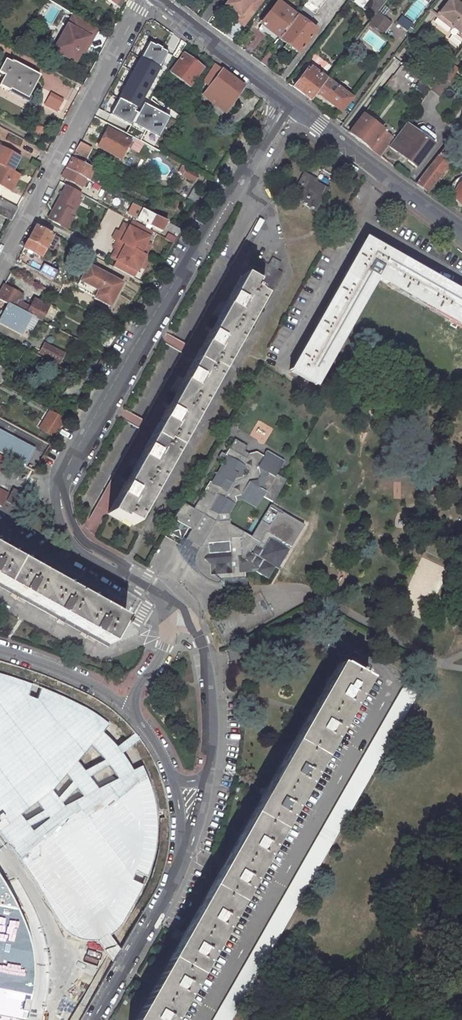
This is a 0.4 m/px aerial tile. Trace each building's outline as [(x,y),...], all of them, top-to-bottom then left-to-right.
[(237,14),(236,16),(234,18),(242,25),(261,0),(226,0),(223,3),(231,9),(237,14)] [(278,0),(275,0),(268,9),(269,10),(261,22),(277,36),(288,21),(294,14),(295,13),(278,0)] [(323,0),(304,0),(296,10),(308,19),(323,0)] [(372,15),(377,8),(383,0),(352,0),(372,15)] [(457,29),(459,28),(460,34),(461,35),(461,3),(460,1),(458,0),(457,2),(455,0),(444,0),(434,13),(449,25),(450,23),(457,29)] [(368,20),(383,30),(391,18),(377,8),(372,15),(368,20)] [(89,38),(95,29),(70,14),(50,49),(72,62),(78,51),(87,37),(89,38)] [(314,30),(294,14),(288,21),(277,36),(297,52),(314,30)] [(78,51),(81,53),(89,38),(87,37),(78,51)] [(105,107),(110,109),(120,93),(137,103),(135,107),(138,108),(143,99),(169,51),(145,38),(105,107)] [(266,66),(274,56),(267,50),(259,61),(266,66)] [(200,68),(182,55),(169,73),(187,86),(200,68)] [(1,60),(0,62),(0,75),(1,75),(0,77),(0,87),(6,90),(7,88),(25,98),(36,76),(10,61),(8,64),(1,60)] [(226,112),(245,86),(220,68),(214,64),(204,77),(211,82),(201,94),(226,112)] [(307,68),(293,86),(309,99),(326,77),(311,66),(308,69),(307,68)] [(440,72),(430,86),(437,92),(447,78),(440,72)] [(326,100),(340,110),(350,95),(326,77),(309,99),(321,107),(326,100)] [(43,104),(57,111),(63,98),(49,91),(43,104)] [(110,109),(132,121),(138,108),(135,107),(137,103),(120,93),(110,109)] [(169,113),(143,99),(138,108),(132,121),(158,135),(169,113)] [(348,132),(378,156),(388,141),(393,135),(363,113),(348,132)] [(417,162),(433,141),(430,138),(416,128),(405,120),(393,135),(388,141),(395,147),(399,142),(410,151),(407,155),(417,162)] [(416,128),(430,138),(433,134),(419,124),(416,128)] [(121,136),(105,128),(95,146),(117,158),(123,146),(127,148),(131,139),(122,134),(121,136)] [(410,151),(399,142),(395,147),(407,155),(410,151)] [(75,152),(85,156),(89,148),(79,143),(75,152)] [(442,143),(413,182),(424,191),(447,159),(445,157),(451,149),(442,143)] [(16,158),(0,149),(0,189),(8,193),(13,183),(10,181),(13,175),(9,172),(16,158)] [(92,170),(69,158),(64,167),(84,178),(87,179),(92,170)] [(60,175),(79,186),(84,178),(64,167),(60,175)] [(195,181),(197,174),(184,170),(182,178),(195,181)] [(316,178),(304,171),(291,193),(303,201),(302,203),(314,210),(327,187),(315,180),(316,178)] [(452,198),(461,204),(461,182),(452,198)] [(64,184),(45,219),(60,229),(71,209),(67,207),(76,191),(64,184)] [(201,194),(191,189),(185,198),(195,204),(201,194)] [(8,220),(15,207),(0,199),(0,216),(8,220)] [(159,218),(140,208),(136,218),(159,230),(162,226),(165,222),(159,218)] [(144,242),(150,231),(130,220),(127,227),(123,225),(119,233),(117,232),(114,230),(110,237),(114,240),(110,247),(113,249),(115,250),(111,258),(114,260),(110,267),(130,278),(137,265),(141,268),(147,257),(143,255),(148,244),(144,242)] [(180,230),(165,222),(162,226),(167,229),(162,237),(173,242),(180,230)] [(33,225),(21,248),(38,257),(43,247),(44,247),(50,235),(33,225)] [(56,238),(50,235),(44,247),(50,250),(56,238)] [(364,241),(291,372),(315,386),(375,279),(461,328),(461,296),(364,241)] [(240,261),(233,257),(183,348),(141,424),(96,504),(103,508),(108,511),(107,513),(120,520),(122,518),(133,524),(259,298),(265,302),(281,272),(273,268),(277,261),(269,256),(264,263),(254,257),(243,277),(240,275),(246,264),(240,261)] [(35,271),(47,277),(48,278),(52,270),(38,263),(35,270),(35,271)] [(119,284),(86,266),(81,275),(88,279),(84,286),(95,291),(92,298),(91,299),(107,307),(119,284)] [(81,275),(74,288),(92,298),(95,291),(84,286),(88,279),(81,275)] [(0,287),(0,299),(28,314),(38,320),(45,307),(38,303),(36,306),(30,302),(26,310),(15,304),(18,297),(0,287)] [(28,314),(0,299),(0,301),(3,302),(3,304),(0,311),(0,324),(18,333),(28,314)] [(110,333),(102,346),(107,349),(115,336),(110,333)] [(0,336),(0,346),(7,349),(11,342),(0,336)] [(59,364),(65,351),(43,341),(37,354),(59,364)] [(95,369),(103,356),(98,353),(90,366),(95,369)] [(77,377),(69,390),(79,395),(87,382),(77,377)] [(38,428),(53,438),(65,420),(49,410),(38,428)] [(0,430),(0,453),(26,466),(35,448),(0,430)] [(247,446),(234,439),(225,455),(221,452),(218,457),(224,460),(211,482),(209,481),(193,508),(183,502),(174,519),(186,526),(191,529),(185,539),(199,547),(195,554),(194,559),(194,564),(194,567),(197,572),(200,575),(204,579),(208,581),(213,583),(218,585),(220,581),(224,584),(237,583),(240,579),(245,579),(244,573),(256,572),(268,579),(274,567),(277,569),(304,525),(270,505),(251,537),(230,524),(229,514),(236,501),(242,500),(256,508),(262,497),(272,503),(285,480),(276,474),(284,461),(267,450),(264,456),(256,452),(248,454),(244,451),(247,446)] [(19,491),(13,488),(6,501),(12,504),(19,491)] [(174,519),(168,530),(180,537),(186,526),(174,519)] [(105,648),(122,619),(0,552),(0,590),(105,648)] [(339,667),(138,1019),(172,1019),(261,863),(364,681),(358,678),(360,675),(353,671),(351,674),(339,667)] [(24,681),(0,673),(0,832),(4,837),(26,867),(44,894),(55,911),(61,924),(70,933),(81,938),(94,940),(105,938),(117,931),(127,920),(139,902),(148,883),(155,867),(159,847),(161,832),(159,813),(157,797),(149,776),(144,766),(135,770),(124,754),(121,750),(119,747),(104,732),(110,723),(94,712),(79,704),(56,693),(24,681)] [(415,692),(418,686),(407,679),(403,686),(415,692)] [(403,686),(212,1019),(229,1019),(315,868),(416,693),(415,692),(403,686)] [(35,985),(35,977),(36,967),(34,951),(31,936),(25,918),(17,900),(2,876),(0,872),(0,1019),(28,1019),(35,985)]
